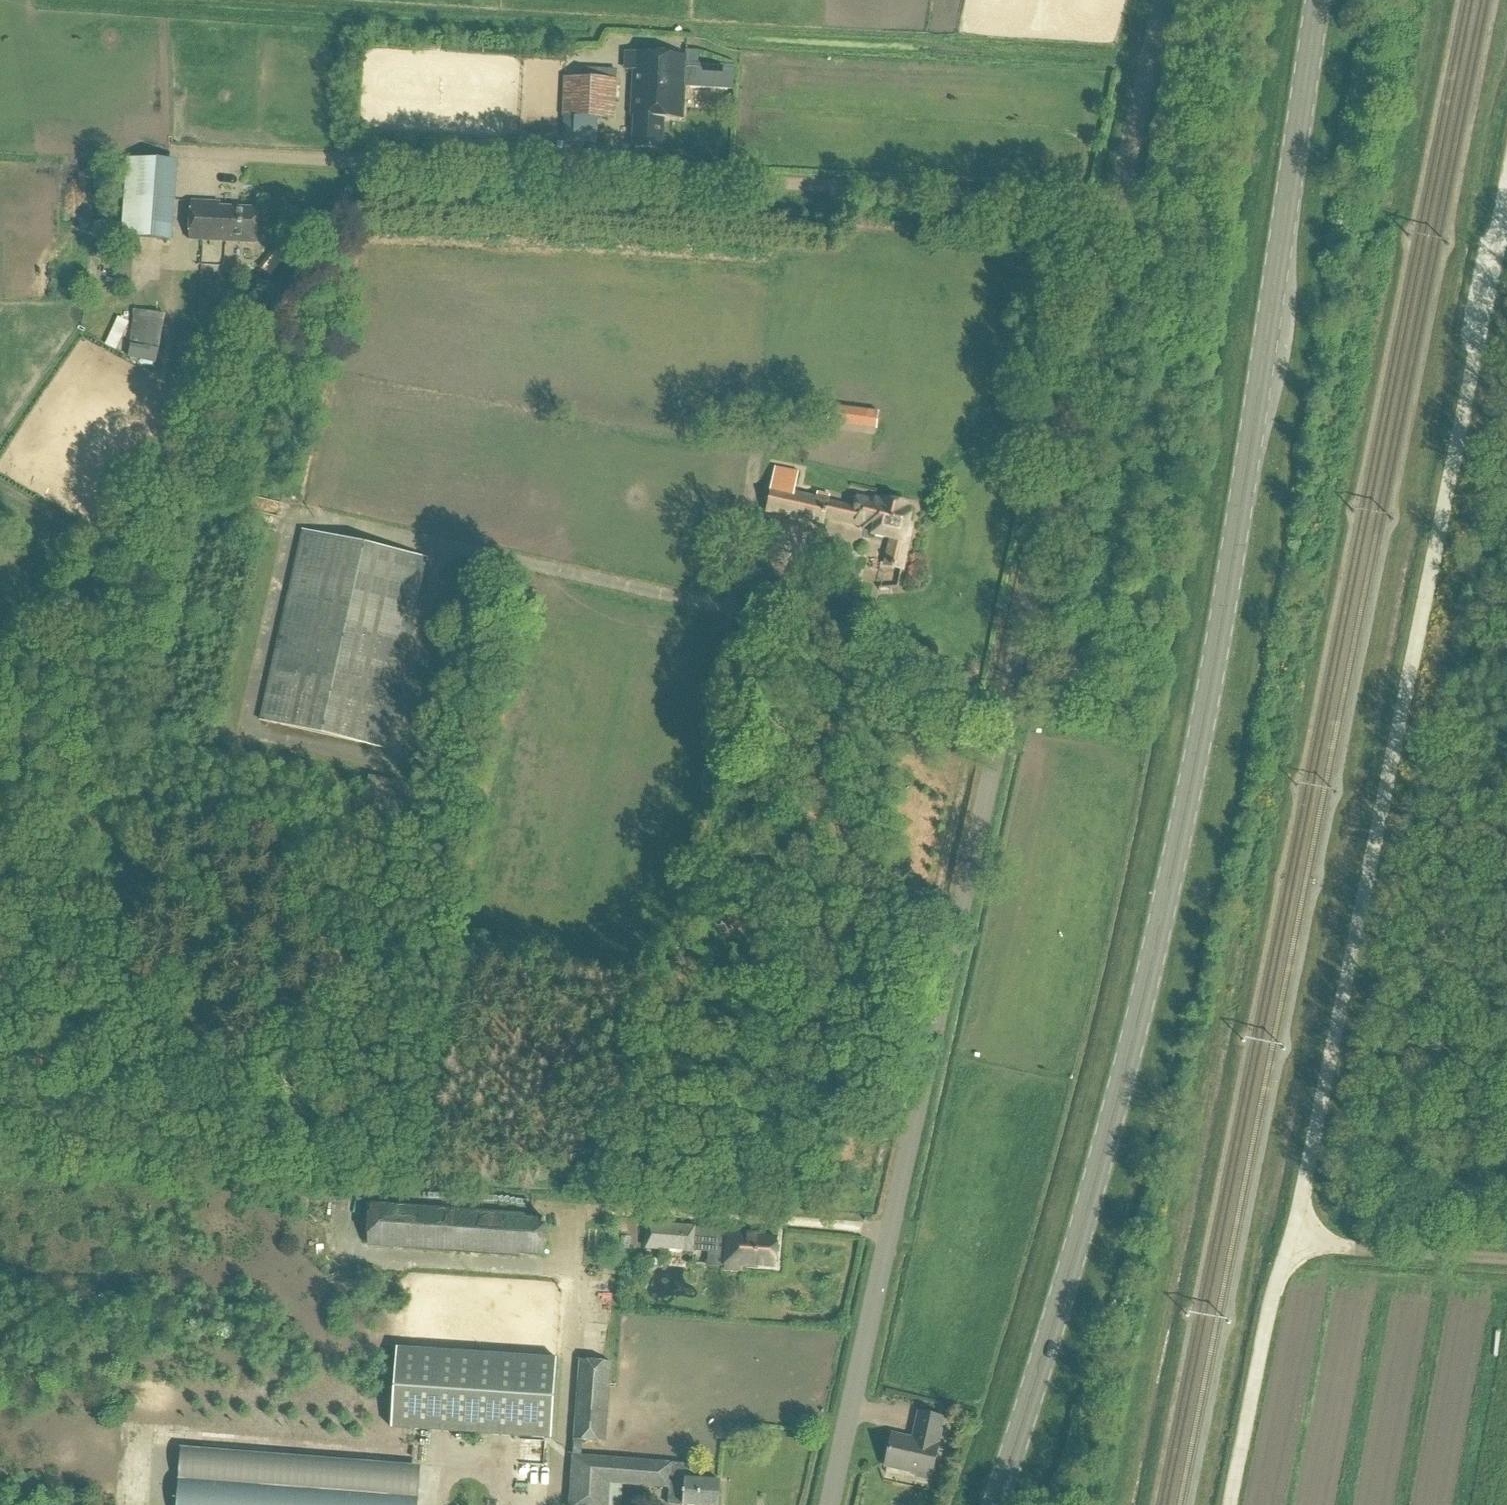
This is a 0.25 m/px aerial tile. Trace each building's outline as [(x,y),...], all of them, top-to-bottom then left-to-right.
[(635,55),(631,117),(636,117),(634,149),(664,151),(666,119),(684,120),(686,88),(728,90),(729,66),(687,64),(688,58),(635,55)] [(564,116),(614,119),(616,78),(566,76),(564,116)] [(167,173),(185,172),(185,161),(167,162),(167,173)] [(138,235),(174,236),(176,192),(183,193),(183,174),(158,174),(157,196),(140,195),(138,235)] [(256,243),(258,209),(219,207),(220,202),(190,201),(189,240),(256,243)] [(222,269),(222,276),(203,276),(202,298),(234,298),(234,269),(222,269)] [(162,351),(167,315),(136,311),(131,346),(162,351)] [(878,431),(880,414),(831,408),(829,426),(878,431)] [(818,497),(795,492),(799,474),(777,470),(768,514),(823,526),(825,520),(855,526),(854,528),(873,532),(872,538),(890,542),(885,566),(903,570),(913,525),(910,525),(913,515),(908,514),(910,505),(874,497),(874,501),(857,497),(856,505),(831,500),(831,496),(819,494),(818,497)] [(385,750),(428,559),(304,531),(260,721),(385,750)] [(544,1258),(546,1221),(371,1211),(369,1247),(544,1258)] [(688,1239),(689,1227),(670,1226),(669,1238),(688,1239)] [(776,1268),(778,1240),(758,1239),(758,1237),(747,1236),(747,1232),(728,1231),(725,1270),(743,1271),(743,1267),(758,1268),(759,1266),(776,1268)] [(393,1427),(552,1438),(558,1358),(443,1350),(440,1350),(398,1347),(393,1427)] [(611,1364),(582,1362),(570,1504),(609,1504),(611,1485),(671,1490),(670,1504),(719,1504),(721,1482),(690,1480),(691,1466),(582,1457),(583,1441),(605,1443),(611,1364)] [(937,1445),(943,1418),(918,1413),(912,1439),(892,1435),(885,1467),(917,1474),(916,1477),(930,1480),(938,1445),(937,1445)] [(422,1466),(181,1449),(177,1504),(419,1504),(422,1466)]
